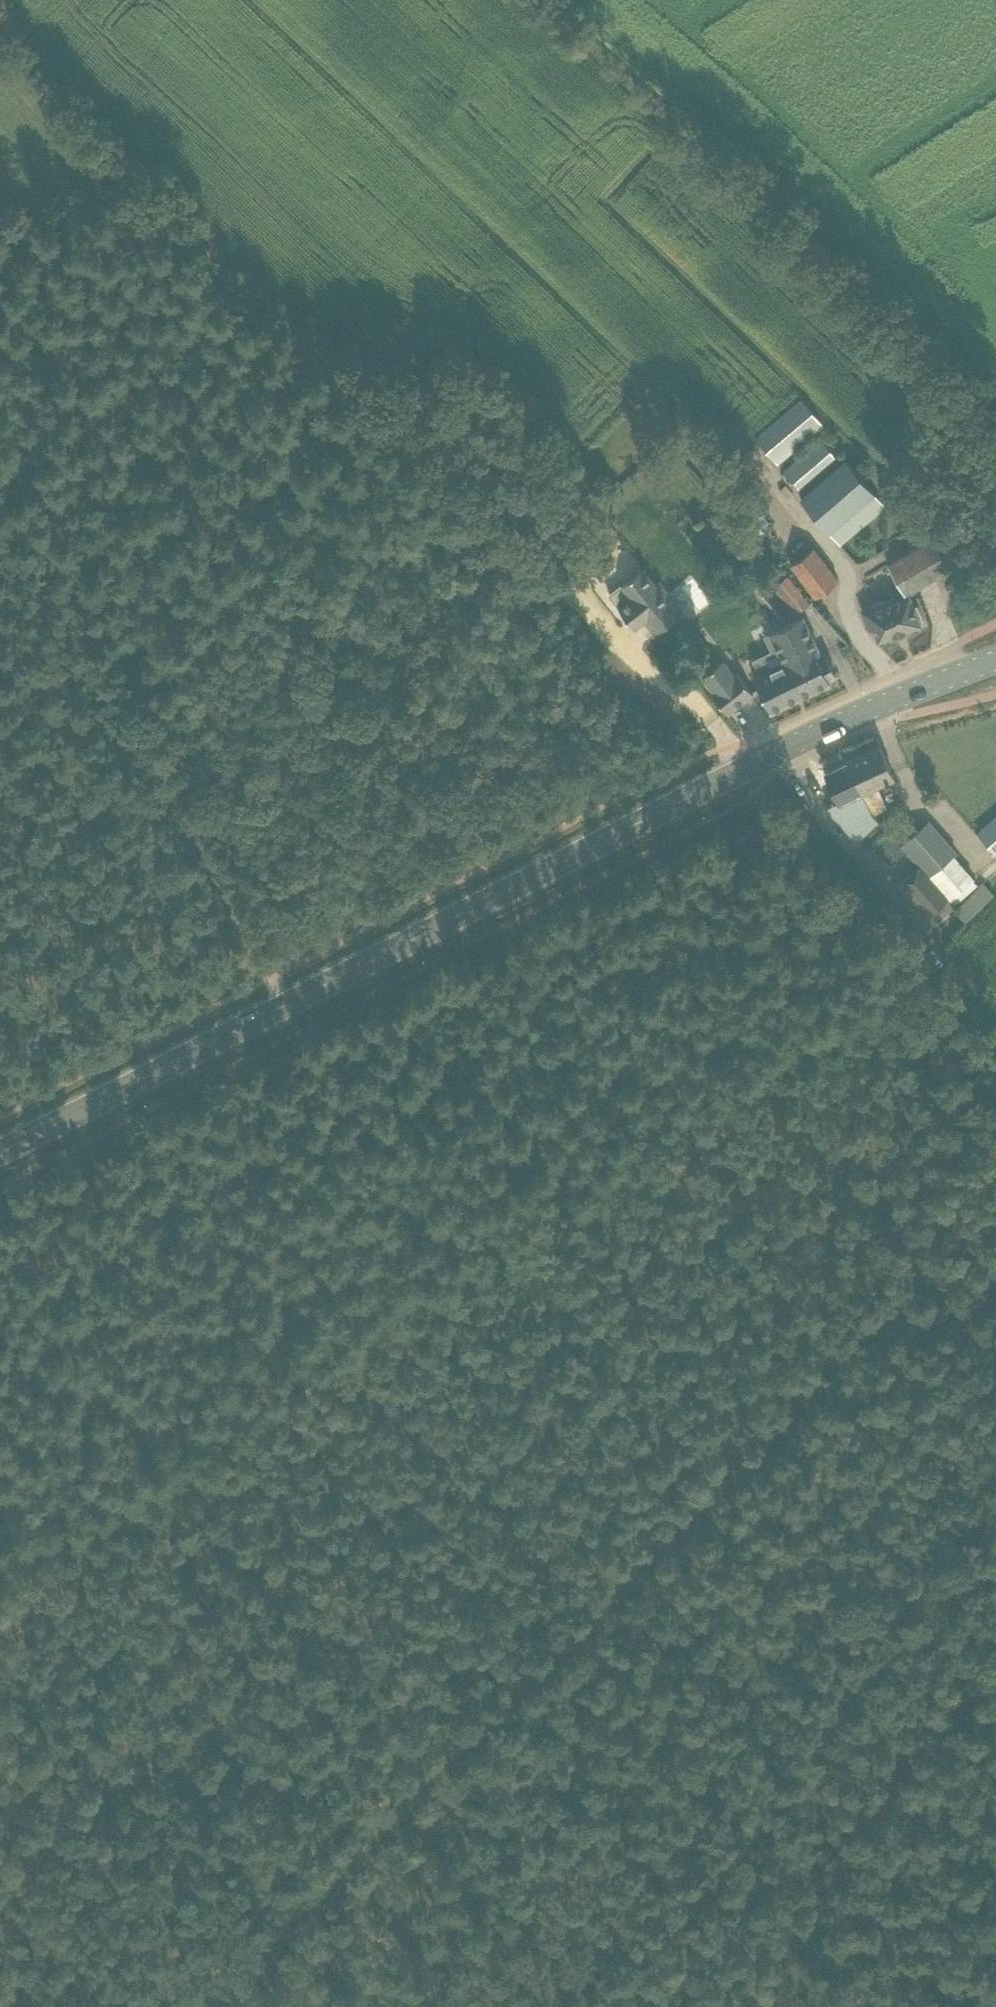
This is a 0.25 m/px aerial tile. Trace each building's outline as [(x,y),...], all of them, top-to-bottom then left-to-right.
[(756,437),(778,463),(824,424),(802,397),(756,437)] [(819,440),(784,471),(799,488),(835,457),(819,440)] [(886,506),(845,459),(800,499),(841,545),(886,506)] [(888,563),(905,593),(961,561),(944,531),(888,563)] [(790,565),(816,597),(840,578),(814,546),(790,565)] [(642,567),(609,594),(635,627),(644,620),(655,633),(678,614),(682,611),(669,595),(658,581),(655,584),(647,573),(642,567)] [(774,586),(796,613),(811,602),(788,574),(774,586)] [(922,619),(917,605),(914,606),(909,594),(905,596),(904,592),(861,609),(869,629),(873,628),(878,641),(893,635),(894,636),(906,631),(906,630),(921,624),(919,620),(922,619)] [(768,632),(783,663),(800,697),(829,682),(828,680),(835,676),(825,655),(823,656),(819,646),(804,615),(768,632)] [(734,675),(723,660),(702,676),(714,691),(712,693),(728,714),(753,694),(737,673),(734,675)] [(800,697),(783,663),(754,677),(770,711),(800,697)] [(852,759),(864,785),(877,812),(887,807),(877,785),(894,777),(879,746),(852,759)] [(864,785),(852,759),(824,772),(833,790),(849,824),(870,815),(877,812),(864,785)] [(872,814),(865,819),(870,825),(877,820),(872,814)] [(995,857),(995,816),(975,834),(995,857)] [(957,852),(929,820),(901,844),(932,879),(950,900),(973,878),(974,877),(954,855),(957,852)] [(884,827),(878,821),(877,822),(872,827),(877,833),(884,827)] [(887,830),(873,842),(888,859),(901,846),(887,830)] [(932,879),(908,902),(928,921),(950,900),(932,879)] [(954,907),(974,928),(995,907),(995,892),(984,879),(954,907)]
